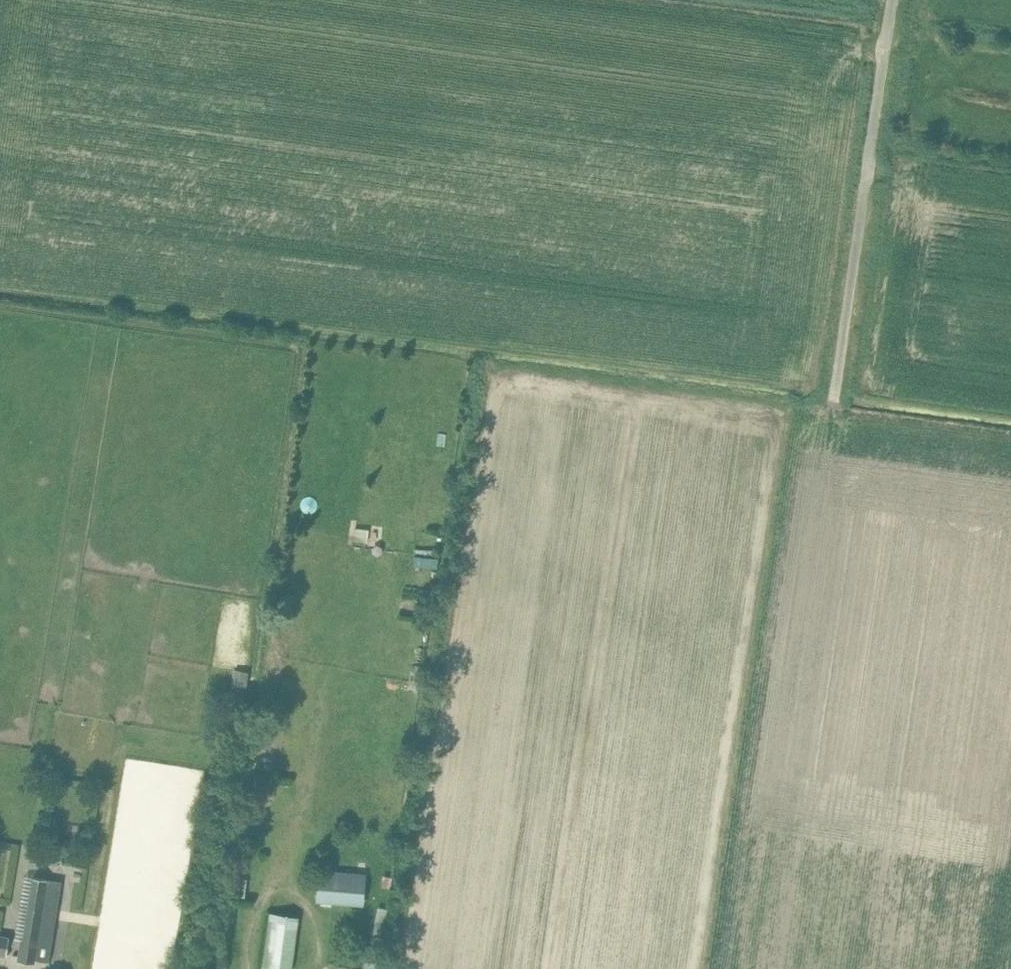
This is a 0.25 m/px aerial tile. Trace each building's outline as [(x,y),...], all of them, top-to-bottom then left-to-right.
[(76,762),(75,744),(65,745),(65,762),(76,762)] [(366,873),(319,870),(316,902),(364,905),(366,873)] [(22,939),(18,961),(34,963),(35,959),(50,961),(62,881),(48,879),(33,877),(23,939),(22,939)] [(271,912),(263,966),(286,968),(293,968),(300,917),(271,912)] [(7,955),(10,937),(0,936),(0,954),(7,955)]
